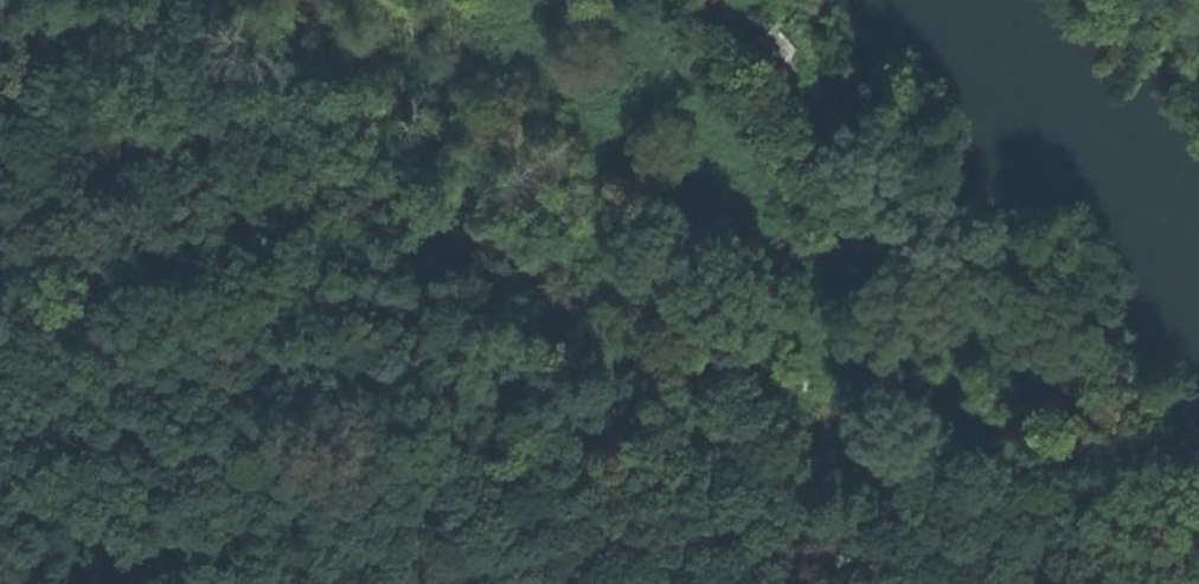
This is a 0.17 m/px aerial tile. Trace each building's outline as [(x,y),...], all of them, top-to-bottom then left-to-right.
[(779,51),(789,43),(774,27),(747,51),(755,60),(759,56),(771,69),(784,57),(779,51)]
